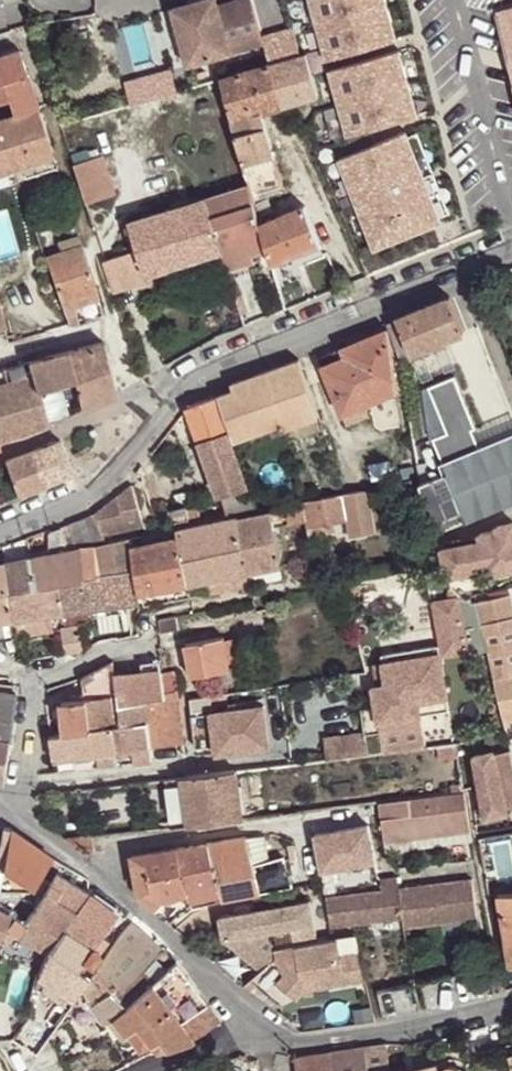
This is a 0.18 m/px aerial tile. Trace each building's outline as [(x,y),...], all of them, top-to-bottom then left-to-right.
[(252,0),(239,0),(218,6),(216,0),(203,0),(200,1),(201,6),(193,9),(191,4),(172,9),(188,65),(264,43),(252,0)] [(345,134),(421,112),(388,0),(304,0),(345,134)] [(201,6),(200,1),(191,4),(193,9),(201,6)] [(498,16),(511,69),(511,12),(498,16)] [(0,55),(0,100),(9,97),(14,114),(38,105),(32,88),(25,90),(22,79),(28,77),(19,49),(0,55)] [(307,54),(270,64),(283,106),(319,96),(307,54)] [(270,64),(220,79),(246,175),(278,167),(272,144),(263,112),(283,106),(270,64)] [(32,88),(28,77),(22,79),(25,90),(32,88)] [(0,119),(0,125),(15,168),(54,154),(38,105),(14,114),(0,119)] [(15,168),(0,125),(0,173),(15,168)] [(407,130),(336,156),(374,251),(443,226),(450,210),(420,129),(407,130)] [(103,155),(73,165),(85,204),(115,194),(103,155)] [(278,167),(246,175),(249,185),(251,194),(283,185),(278,167)] [(0,173),(0,186),(19,179),(15,168),(0,173)] [(222,251),(226,261),(260,251),(267,249),(260,226),(259,220),(254,206),(251,194),(249,185),(207,199),(222,251)] [(207,199),(130,223),(139,251),(147,276),(148,275),(222,251),(207,199)] [(269,200),(254,206),(259,220),(274,214),(269,200)] [(276,219),(260,226),(267,249),(271,264),(321,246),(306,207),(276,219)] [(274,214),(259,220),(260,226),(276,219),(274,214)] [(46,231),(38,234),(42,246),(50,243),(46,231)] [(72,248),(45,257),(69,326),(79,323),(74,307),(99,300),(78,237),(69,240),(72,248)] [(147,276),(139,251),(103,262),(114,293),(150,282),(148,275),(147,276)] [(226,261),(228,269),(263,259),(260,251),(226,261)] [(464,321),(449,281),(397,301),(401,328),(417,342),(464,321)] [(397,301),(387,322),(390,332),(401,328),(397,301)] [(321,366),(342,415),(365,405),(396,392),(387,328),(352,343),(356,351),(321,366)] [(75,377),(82,409),(117,393),(104,342),(68,351),(75,377)] [(318,357),(321,366),(356,351),(352,343),(318,357)] [(75,377),(68,351),(31,361),(38,388),(75,377)] [(231,431),(234,441),(250,435),(252,440),(284,429),(318,417),(297,360),(231,384),(234,391),(218,397),(231,431)] [(31,361),(4,368),(24,433),(47,424),(38,388),(31,361)] [(0,369),(0,440),(24,433),(4,368),(0,369)] [(475,451),(470,437),(473,436),(469,425),(443,390),(428,396),(434,454),(440,452),(445,463),(441,465),(445,474),(421,484),(429,535),(507,504),(511,502),(511,436),(475,451)] [(216,398),(187,407),(188,412),(197,438),(199,441),(228,432),(216,398)] [(370,416),(365,405),(342,415),(347,426),(370,416)] [(511,436),(511,412),(510,408),(469,425),(473,436),(470,437),(475,451),(511,436)] [(322,427),(318,417),(284,429),(288,439),(322,427)] [(228,432),(199,441),(200,444),(215,484),(218,493),(219,496),(249,487),(228,432)] [(31,452),(43,485),(73,474),(62,440),(31,452)] [(93,455),(88,446),(75,453),(78,459),(86,460),(93,455)] [(12,480),(17,494),(43,485),(31,452),(6,461),(6,462),(12,480)] [(0,485),(0,501),(17,494),(12,480),(0,485)] [(410,481),(399,484),(403,502),(414,500),(410,481)] [(210,496),(218,493),(215,484),(207,488),(210,496)] [(96,512),(96,513),(103,534),(143,527),(133,487),(96,512)] [(189,490),(174,495),(176,503),(192,498),(189,490)] [(227,514),(255,507),(250,490),(222,498),(227,514)] [(305,522),(306,528),(307,528),(334,523),(347,521),(349,534),(373,530),(367,490),(344,494),(302,502),(302,506),(305,522)] [(203,500),(183,506),(187,520),(208,516),(203,500)] [(245,574),(281,567),(274,527),(293,524),(305,522),(302,506),(260,514),(235,518),(245,574)] [(68,524),(73,545),(77,545),(80,544),(103,540),(105,540),(103,534),(96,513),(68,524)] [(177,528),(179,537),(187,586),(190,598),(206,594),(204,582),(245,574),(235,518),(235,516),(177,528)] [(305,522),(293,524),(299,556),(310,555),(306,528),(305,522)] [(336,531),(334,523),(307,528),(309,536),(336,531)] [(488,569),(489,575),(511,570),(511,523),(498,526),(499,530),(481,535),(482,541),(488,569)] [(66,525),(60,527),(63,546),(73,545),(68,524),(66,525)] [(60,527),(52,530),(54,548),(63,546),(60,527)] [(54,548),(52,530),(49,531),(51,553),(30,558),(34,591),(60,586),(54,548)] [(179,537),(132,547),(139,595),(141,594),(165,589),(187,586),(179,537)] [(130,539),(80,548),(89,610),(139,604),(139,595),(132,547),(130,539)] [(443,550),(449,577),(488,569),(482,541),(443,550)] [(60,586),(64,614),(88,611),(89,610),(80,548),(77,548),(77,545),(73,545),(63,546),(54,548),(60,586)] [(34,591),(30,558),(4,563),(9,596),(34,591)] [(0,564),(0,623),(13,621),(9,596),(4,563),(0,564)] [(281,567),(245,574),(248,586),(283,580),(281,567)] [(245,574),(204,582),(206,594),(248,586),(245,574)] [(34,591),(9,596),(13,621),(17,635),(20,634),(18,620),(51,616),(64,614),(60,586),(34,591)] [(168,602),(165,589),(141,594),(144,606),(168,602)] [(477,602),(482,625),(511,618),(511,598),(511,594),(477,602)] [(51,616),(18,620),(20,634),(20,636),(53,632),(51,616)] [(175,617),(159,620),(161,632),(178,629),(175,617)] [(511,618),(482,625),(484,634),(511,628),(511,623),(511,618)] [(0,623),(0,637),(15,635),(13,621),(0,623)] [(65,654),(83,652),(79,626),(61,629),(65,654)] [(224,637),(186,645),(191,677),(230,670),(229,665),(224,641),(224,637)] [(234,639),(224,641),(229,665),(239,663),(234,639)] [(384,663),(440,653),(440,647),(383,656),(384,663)] [(424,702),(448,699),(440,653),(384,663),(387,685),(374,687),(383,752),(424,747),(420,715),(418,703),(424,702)] [(97,670),(82,678),(84,699),(62,703),(65,735),(112,727),(122,725),(119,705),(113,661),(97,670)] [(492,669),(494,677),(511,673),(511,664),(492,669)] [(162,673),(166,693),(177,691),(173,671),(162,673)] [(494,677),(504,721),(511,720),(511,673),(494,677)] [(164,695),(162,678),(124,684),(126,701),(164,695)] [(305,681),(290,683),(293,701),(309,698),(305,681)] [(17,696),(17,693),(17,689),(14,686),(11,684),(0,683),(0,693),(17,696)] [(150,720),(152,748),(184,743),(177,691),(166,693),(166,697),(119,705),(122,725),(150,720)] [(0,693),(0,739),(10,740),(17,696),(0,693)] [(210,696),(190,699),(197,748),(216,745),(217,754),(252,749),(252,744),(269,741),(264,705),(213,712),(210,696)] [(154,762),(152,748),(150,720),(122,725),(112,727),(116,752),(135,750),(137,764),(154,762)] [(118,766),(116,752),(112,727),(65,735),(51,738),(54,761),(96,755),(97,768),(118,766)] [(324,739),(326,759),(366,754),(364,734),(324,739)] [(10,740),(0,739),(0,761),(7,762),(10,740)] [(466,752),(474,814),(511,809),(511,751),(511,747),(466,752)] [(169,813),(171,829),(174,828),(205,824),(242,819),(236,771),(188,776),(181,778),(185,811),(169,813)] [(185,811),(181,778),(165,780),(169,813),(185,811)] [(470,831),(463,792),(380,802),(385,842),(470,831)] [(312,836),(319,871),(330,869),(352,865),(357,864),(355,851),(370,848),(366,826),(312,836)] [(12,829),(3,828),(0,843),(9,845),(7,853),(0,852),(0,871),(4,871),(34,891),(53,858),(12,829)] [(471,840),(470,831),(385,842),(386,852),(472,841),(471,840)] [(263,835),(246,838),(253,864),(269,860),(263,835)] [(91,850),(90,838),(74,841),(82,854),(91,850)] [(246,838),(209,843),(216,873),(253,864),(246,838)] [(7,853),(9,845),(0,843),(0,846),(0,852),(7,853)] [(216,873),(209,843),(178,848),(192,908),(205,905),(203,898),(221,894),(216,873)] [(192,908),(178,848),(131,856),(139,898),(165,921),(175,907),(181,912),(192,908)] [(253,864),(216,873),(221,894),(222,900),(292,887),(284,860),(283,856),(269,860),(253,864)] [(352,865),(330,869),(331,878),(332,882),(354,878),(354,875),(352,865)] [(330,869),(319,871),(320,879),(324,898),(335,896),(332,882),(331,878),(330,869)] [(471,878),(398,887),(397,878),(380,879),(381,890),(335,896),(324,898),(329,927),(402,917),(403,926),(476,918),(471,878)] [(65,928),(89,894),(66,879),(61,889),(52,884),(45,894),(25,923),(15,917),(7,931),(46,953),(65,928)] [(117,914),(89,894),(65,928),(92,947),(117,914)] [(222,900),(221,894),(203,898),(205,905),(222,900)] [(499,894),(507,939),(511,938),(511,894),(499,894)] [(264,932),(275,948),(294,945),(295,947),(318,942),(309,901),(261,911),(264,932)] [(224,941),(260,971),(269,964),(277,957),(275,948),(264,932),(261,911),(219,919),(224,941)] [(105,956),(95,970),(133,1001),(152,984),(148,979),(152,976),(145,970),(163,951),(142,931),(130,923),(105,956)] [(92,947),(65,928),(46,953),(75,971),(82,961),(91,968),(102,953),(92,947)] [(296,1000),(304,990),(364,980),(358,952),(341,955),(338,939),(331,940),(318,942),(295,947),(297,959),(299,973),(284,975),(276,984),(296,1000)] [(297,959),(284,975),(299,973),(297,959)] [(219,1021),(176,962),(156,980),(152,984),(133,1001),(95,970),(90,976),(81,989),(92,1006),(98,1000),(122,1035),(125,1033),(137,1050),(148,1042),(154,1050),(190,1041),(219,1021)] [(256,984),(251,980),(243,986),(250,991),(256,984)] [(379,1004),(416,995),(413,983),(376,992),(379,1004)] [(329,1052),(332,1070),(389,1070),(385,1044),(329,1052)] [(329,1052),(294,1057),(296,1070),(332,1070),(329,1052)]
